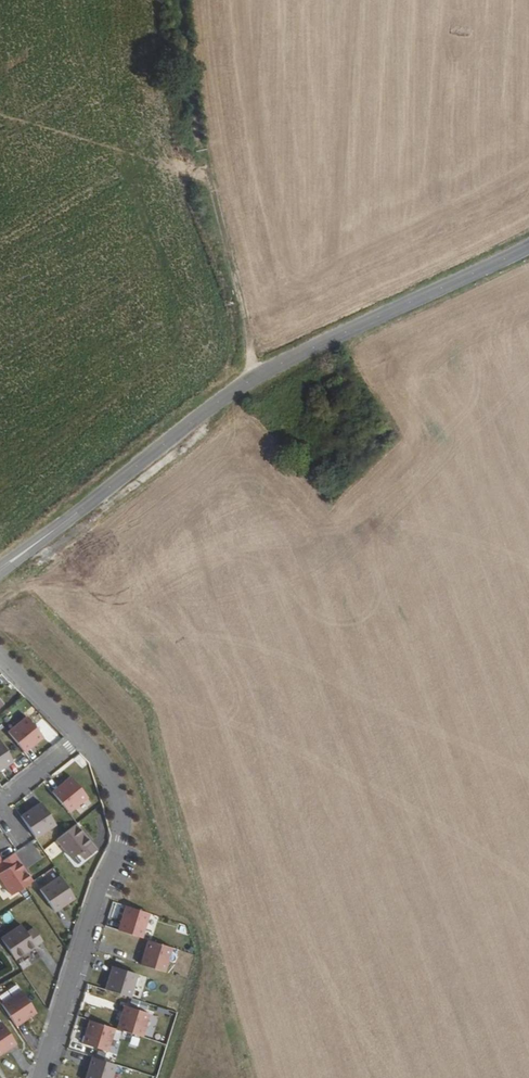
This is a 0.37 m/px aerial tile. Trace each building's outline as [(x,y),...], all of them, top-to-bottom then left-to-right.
[(7,733),(23,753),(42,737),(26,717),(7,733)] [(12,762),(0,745),(0,769),(12,762)] [(51,792),(68,813),(86,797),(70,777),(51,792)] [(40,803),(20,817),(34,838),(54,825),(40,803)] [(95,851),(74,825),(56,839),(71,858),(78,853),(84,860),(95,851)] [(24,886),(31,882),(12,853),(0,862),(5,869),(0,872),(0,880),(10,895),(24,886)] [(54,912),(74,898),(60,877),(40,890),(54,912)] [(149,913),(126,906),(118,931),(141,938),(149,913)] [(0,939),(14,960),(42,942),(34,929),(26,934),(21,926),(0,939)] [(172,948),(149,941),(141,965),(164,973),(172,948)] [(105,990),(129,998),(137,974),(112,967),(105,990)] [(1,1005),(15,1026),(35,1013),(22,992),(1,1005)] [(99,1006),(117,1010),(118,1003),(100,1000),(99,1006)] [(117,1030),(142,1038),(149,1014),(125,1007),(117,1030)] [(114,1029),(90,1021),(82,1044),(107,1052),(114,1029)] [(15,1045),(1,1024),(0,1024),(0,1054),(15,1045)] [(86,1077),(112,1077),(115,1065),(92,1058),(86,1077)]
